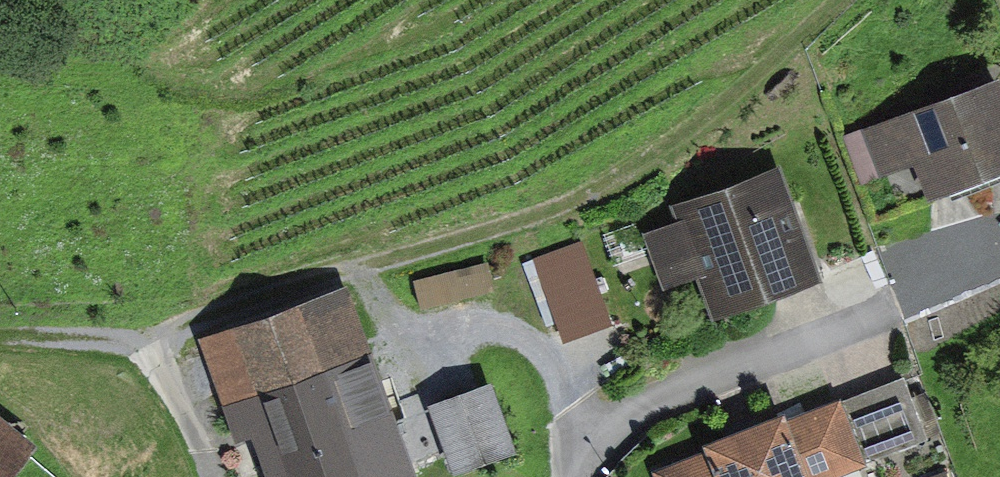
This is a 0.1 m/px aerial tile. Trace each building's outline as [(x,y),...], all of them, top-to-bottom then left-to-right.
[(879,126),(896,174),(938,159),(952,196),(999,179),(999,83),(879,126)] [(693,207),(698,219),(662,233),(683,290),(719,277),(734,316),(840,276),(799,167),(693,207)] [(564,334),(612,317),(585,237),(536,253),(564,334)] [(365,284),(217,340),(256,441),(269,435),(285,476),(431,476),(438,474),(365,284)] [(884,458),(946,434),(922,374),(860,398),(859,396),(811,414),(809,408),(724,441),(726,447),(670,469),(673,476),(849,476),(886,463),(884,458)] [(539,452),(512,380),(448,403),(475,475),(539,452)] [(0,398),(0,476),(32,476),(59,442),(0,398)]
